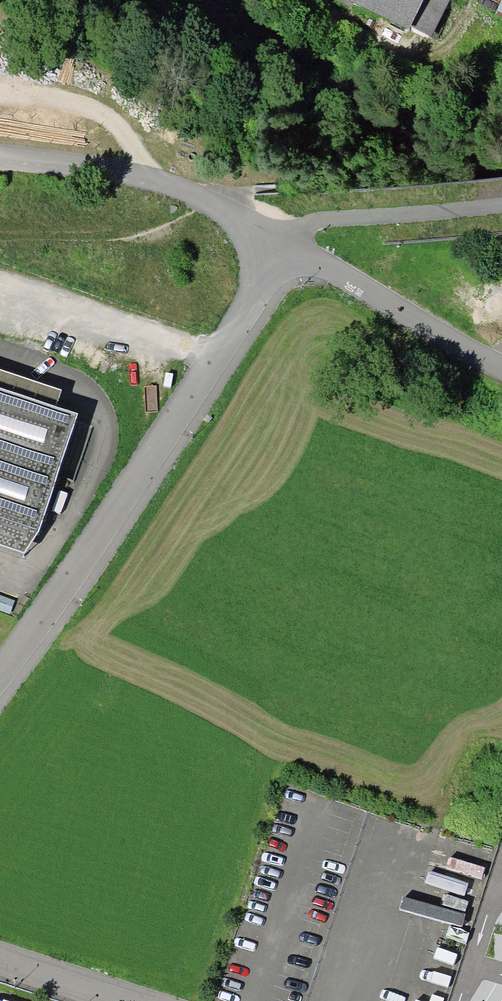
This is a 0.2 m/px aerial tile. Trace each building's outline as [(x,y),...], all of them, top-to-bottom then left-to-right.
[(408,29),(409,25),(432,37),(451,0),(351,0),(408,29)] [(57,406),(62,390),(0,370),(0,387),(57,406)] [(57,406),(0,387),(0,545),(24,554),(38,532),(78,413),(57,406)]
